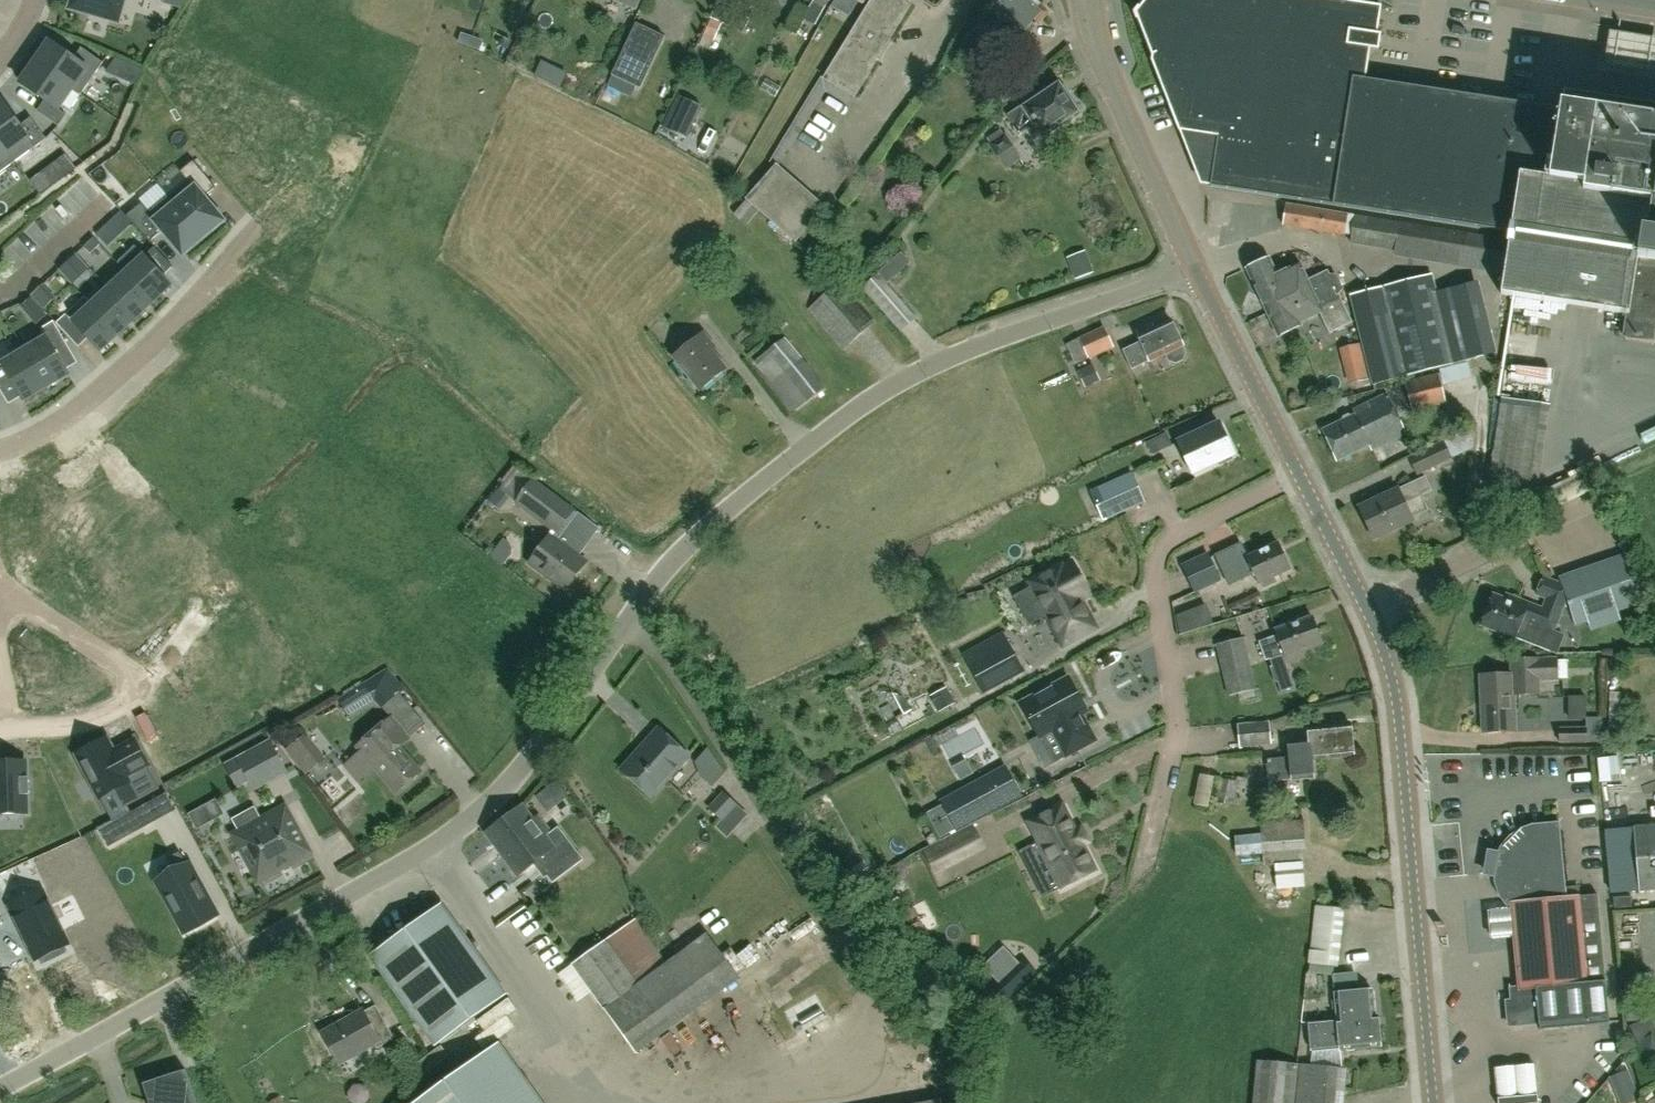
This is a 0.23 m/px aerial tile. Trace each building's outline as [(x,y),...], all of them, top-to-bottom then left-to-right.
[(71,9),(119,23),(126,0),(73,0),(71,9)] [(166,18),(170,4),(158,0),(150,0),(146,13),(166,18)] [(713,17),(726,23),(736,0),(720,0),(713,17)] [(816,24),(829,0),(813,0),(803,17),(816,24)] [(911,3),(905,0),(872,0),(824,78),(854,97),(911,3)] [(858,1),(864,3),(865,0),(835,0),(831,5),(849,16),(858,1)] [(1049,12),(1035,0),(997,0),(990,8),(988,6),(986,8),(991,13),(993,11),(996,14),(976,38),(988,49),(1008,25),(1026,39),(1049,12)] [(1134,13),(1137,20),(1138,20),(1152,57),(1151,61),(1179,131),(1217,137),(1210,187),(1511,233),(1520,174),(1549,179),(1560,109),(1366,79),(1370,49),(1379,50),(1380,42),(1381,34),(1372,33),(1375,13),(1342,9),(1343,2),(1345,2),(1345,1),(1340,0),(1145,0),(1139,8),(1139,7),(1134,13)] [(638,24),(614,77),(643,90),(667,38),(638,24)] [(482,41),(473,37),(470,47),(479,50),(482,41)] [(51,43),(36,64),(72,90),(80,96),(103,64),(82,49),(80,51),(74,59),(51,43)] [(107,71),(136,84),(143,68),(117,57),(107,71)] [(1005,102),(1038,73),(1026,59),(993,89),(1005,102)] [(542,61),(535,75),(560,87),(566,73),(542,61)] [(58,109),(72,90),(36,64),(21,84),(45,101),(37,112),(58,127),(67,116),(58,109)] [(1058,85),(1037,99),(1034,95),(1005,114),(1018,133),(1035,122),(1044,136),(1059,126),(1057,123),(1075,110),(1074,109),(1078,107),(1069,93),(1065,95),(1058,85)] [(20,126),(3,103),(0,105),(0,141),(15,162),(47,139),(32,118),(20,126)] [(1502,294),(1511,295),(1590,308),(1629,314),(1625,338),(1654,343),(1654,119),(1562,105),(1560,105),(1560,109),(1549,179),(1520,174),(1511,233),(1502,294)] [(988,144),(997,158),(1014,146),(1005,133),(988,144)] [(15,162),(0,141),(0,173),(15,162)] [(180,172),(188,182),(169,198),(203,238),(223,221),(203,198),(216,187),(193,161),(180,172)] [(776,165),(747,198),(797,241),(825,208),(776,165)] [(846,168),(832,187),(841,194),(856,175),(846,168)] [(203,238),(169,198),(151,213),(142,203),(126,216),(150,242),(163,231),(183,255),(203,238)] [(1287,204),(1283,224),(1345,234),(1348,219),(1354,220),(1351,242),(1396,249),(1395,254),(1503,272),(1508,241),(1287,204)] [(135,246),(117,263),(126,273),(153,302),(160,295),(171,285),(163,276),(173,267),(154,247),(144,256),(135,246)] [(1066,258),(1075,280),(1094,272),(1085,250),(1066,258)] [(1246,268),(1261,300),(1307,279),(1300,263),(1277,274),(1269,257),(1246,268)] [(233,262),(221,271),(233,286),(245,276),(233,262)] [(1307,279),(1261,300),(1278,336),(1296,328),(1294,324),(1320,312),(1329,333),(1352,322),(1339,294),(1343,289),(1336,274),(1330,275),(1328,270),(1307,280),(1307,279)] [(114,285),(109,289),(136,318),(141,314),(153,302),(126,273),(114,285)] [(1403,376),(1483,357),(1466,285),(1435,293),(1431,274),(1351,294),(1373,384),(1404,377),(1403,376)] [(902,330),(916,318),(878,275),(864,287),(902,330)] [(844,348),(875,321),(840,281),(809,308),(844,348)] [(94,303),(91,305),(118,334),(121,332),(136,318),(109,289),(94,303)] [(66,314),(56,324),(78,348),(88,339),(100,351),(118,334),(91,305),(84,298),(66,314)] [(1153,324),(1137,331),(1139,335),(1138,335),(1141,341),(1123,350),(1132,368),(1150,360),(1150,361),(1165,354),(1168,361),(1176,363),(1183,360),(1186,352),(1183,345),(1172,320),(1155,328),(1153,324)] [(43,334),(21,347),(47,390),(70,377),(55,353),(67,346),(53,322),(40,330),(43,334)] [(1076,364),(1113,347),(1104,327),(1067,344),(1076,364)] [(700,390),(727,368),(712,350),(716,347),(704,332),(673,356),(700,390)] [(797,411),(825,388),(784,338),(756,361),(797,411)] [(24,404),(47,390),(21,347),(0,359),(0,385),(10,379),(24,404)] [(1450,389),(1478,382),(1473,364),(1445,371),(1450,389)] [(1367,378),(1364,365),(1352,368),(1355,381),(1367,378)] [(1101,369),(1088,372),(1092,388),(1105,385),(1101,369)] [(1413,413),(1447,404),(1438,372),(1404,381),(1413,413)] [(1372,450),(1406,433),(1387,393),(1353,410),(1355,414),(1351,415),(1348,414),(1343,417),(1342,420),(1322,429),(1338,461),(1370,446),(1372,450)] [(1193,473),(1234,454),(1219,422),(1178,442),(1193,473)] [(1452,459),(1443,440),(1408,457),(1417,476),(1452,459)] [(1123,511),(1144,501),(1132,473),(1091,490),(1104,519),(1123,511)] [(1421,495),(1431,490),(1425,476),(1398,489),(1398,488),(1359,507),(1374,539),(1413,520),(1412,517),(1428,510),(1421,495)] [(534,479),(517,501),(557,532),(574,510),(534,479)] [(530,562),(565,589),(586,561),(554,537),(551,535),(530,562)] [(1240,543),(1215,554),(1229,584),(1253,573),(1256,578),(1258,583),(1262,582),(1264,586),(1275,580),(1274,576),(1291,568),(1279,542),(1247,556),(1240,543)] [(1182,563),(1195,592),(1220,580),(1207,551),(1182,563)] [(1610,560),(1560,577),(1562,584),(1567,598),(1576,624),(1587,620),(1598,617),(1602,627),(1620,620),(1616,610),(1625,607),(1627,607),(1610,560)] [(1090,615),(1081,599),(1090,594),(1074,563),(1065,568),(1063,565),(1016,590),(1019,595),(1012,599),(1027,626),(1040,619),(1056,649),(1094,629),(1087,617),(1090,615)] [(1493,595),(1481,625),(1500,632),(1498,635),(1511,640),(1512,637),(1515,638),(1516,638),(1541,647),(1551,651),(1559,633),(1554,631),(1567,598),(1562,584),(1544,577),(1537,594),(1547,598),(1543,608),(1506,594),(1504,599),(1493,595)] [(1277,637),(1260,643),(1266,661),(1270,659),(1273,666),(1270,667),(1276,683),(1278,682),(1282,692),(1295,687),(1283,654),(1287,664),(1305,657),(1303,652),(1323,644),(1313,617),(1275,631),(1277,637)] [(1227,696),(1256,690),(1245,637),(1216,644),(1222,672),(1227,696)] [(1008,645),(970,666),(982,689),(1021,668),(1008,645)] [(1539,680),(1557,679),(1556,658),(1511,660),(1512,674),(1480,675),(1482,702),(1483,702),(1484,712),(1482,712),(1483,732),(1516,731),(1514,694),(1540,693),(1539,680)] [(1068,679),(1023,704),(1040,735),(1052,728),(1066,754),(1093,739),(1087,727),(1079,714),(1083,711),(1078,702),(1080,701),(1078,696),(1072,684),(1071,684),(1068,679)] [(400,692),(383,706),(392,717),(397,723),(414,709),(400,692)] [(1555,718),(1566,718),(1566,695),(1555,695),(1555,718)] [(409,739),(397,723),(392,717),(355,747),(359,752),(356,755),(370,772),(376,767),(396,792),(421,772),(400,746),(409,739)] [(1271,744),(1270,731),(1269,721),(1237,724),(1239,747),(1271,744)] [(1312,760),(1354,756),(1350,725),(1308,729),(1309,740),(1288,742),(1289,757),(1267,760),(1269,782),(1292,779),(1292,780),(1313,778),(1312,760)] [(1559,743),(1587,743),(1587,727),(1559,727),(1559,743)] [(688,755),(659,728),(621,770),(651,796),(688,755)] [(325,758),(324,757),(306,735),(306,734),(286,750),(306,774),(325,758)] [(105,737),(74,753),(99,799),(115,790),(124,807),(160,788),(145,760),(130,769),(121,753),(115,756),(105,737)] [(236,786),(249,780),(282,761),(269,737),(223,762),(236,786)] [(715,782),(725,771),(708,746),(705,749),(695,761),(701,775),(713,786),(715,782)] [(7,814),(27,814),(27,796),(30,795),(30,778),(26,778),(25,762),(0,763),(0,814),(7,814)] [(957,829),(1019,795),(1006,771),(944,804),(957,829)] [(1255,795),(1255,782),(1239,783),(1239,796),(1255,795)] [(749,815),(738,805),(723,791),(708,807),(721,820),(715,827),(727,838),(749,815)] [(254,805),(231,817),(238,830),(233,833),(243,852),(243,855),(247,862),(249,863),(258,879),(279,868),(280,868),(280,867),(288,863),(288,864),(289,863),(289,862),(309,852),(300,836),(301,833),(297,826),(295,825),(284,806),(261,818),(254,805)] [(1039,841),(1019,851),(1043,898),(1062,888),(1095,871),(1082,845),(1088,842),(1081,828),(1075,831),(1067,815),(1062,805),(1049,812),(1029,822),(1039,841)] [(519,874),(536,861),(552,882),(583,859),(558,826),(548,833),(546,831),(547,827),(542,820),(538,821),(536,818),(533,821),(521,806),(488,831),(519,874)] [(1236,856),(1263,854),(1263,865),(1306,862),(1305,844),(1304,819),(1260,823),(1261,834),(1235,836),(1236,856)] [(1634,827),(1639,891),(1654,890),(1654,825),(1634,827)] [(1514,841),(1507,849),(1502,859),(1500,870),(1501,881),(1505,892),(1512,901),(1520,990),(1511,991),(1513,1003),(1507,1004),(1509,1027),(1539,1024),(1540,1032),(1609,1025),(1605,982),(1597,895),(1567,897),(1560,828),(1534,830),(1523,834),(1514,841)] [(932,855),(940,873),(954,866),(946,849),(932,855)] [(167,858),(175,872),(158,882),(185,932),(216,915),(189,865),(188,865),(180,851),(167,858)] [(42,891),(11,906),(19,922),(37,959),(41,957),(43,962),(66,951),(63,946),(67,944),(50,907),(42,891)] [(442,904),(370,956),(436,1045),(507,993),(442,904)] [(1337,966),(1343,908),(1316,905),(1309,972),(1334,975),(1335,966),(1337,966)] [(1490,910),(1492,932),(1511,930),(1509,909),(1490,910)] [(707,932),(666,962),(636,919),(572,965),(637,1053),(740,978),(728,962),(707,932)] [(988,992),(1002,1007),(1039,973),(1025,958),(1019,963),(1003,945),(982,963),(999,982),(988,992)] [(1309,1024),(1378,1018),(1378,1016),(1375,1016),(1372,990),(1358,991),(1335,993),(1337,1020),(1309,1022),(1309,1024)] [(376,1046),(394,1036),(375,1002),(322,1032),(339,1062),(374,1042),(376,1046)] [(1378,1018),(1309,1024),(1312,1050),(1340,1048),(1340,1050),(1345,1050),(1348,1051),(1354,1051),(1356,1049),(1381,1046),(1378,1018)] [(1654,1055),(1654,1032),(1647,1033),(1650,1055),(1654,1055)] [(499,1041),(413,1102),(544,1102),(499,1041)] [(397,1047),(360,1057),(367,1081),(404,1071),(397,1047)] [(1536,1055),(1497,1057),(1498,1087),(1537,1085),(1536,1055)] [(1335,1097),(1336,1086),(1330,1085),(1332,1068),(1296,1065),(1258,1061),(1254,1102),(1335,1102),(1335,1097)] [(186,1068),(176,1071),(142,1082),(149,1102),(197,1102),(186,1068)]
